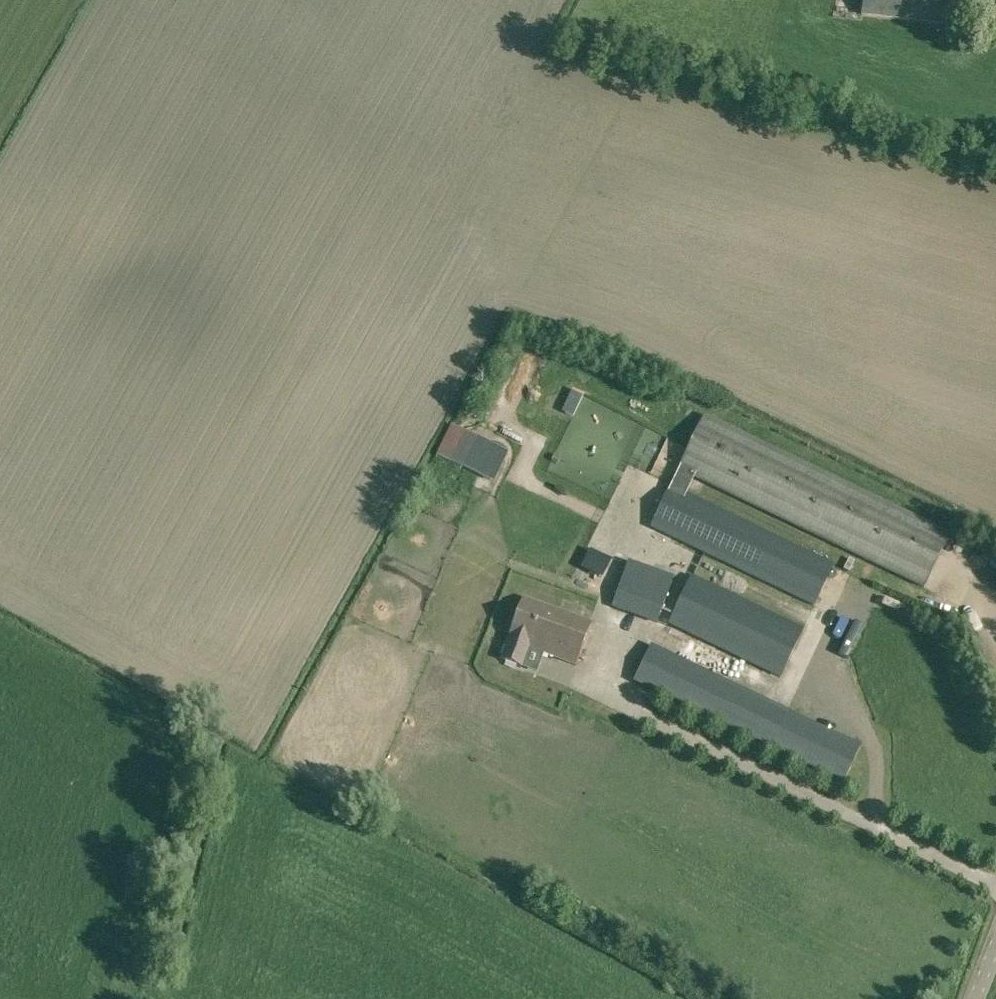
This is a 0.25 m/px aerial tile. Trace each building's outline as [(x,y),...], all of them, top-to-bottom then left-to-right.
[(908,21),(908,22),(956,27),(958,0),(863,0),(861,15),(908,21)] [(704,417),(679,469),(670,487),(651,527),(814,605),(833,565),(685,494),(694,476),(924,587),(949,535),(704,417)] [(450,490),(476,436),(452,424),(426,477),(450,490)] [(657,620),(670,584),(625,567),(612,605),(657,620)] [(802,630),(691,578),(669,624),(780,676),(802,630)] [(577,663),(592,621),(523,596),(508,638),(509,639),(502,659),(521,666),(528,646),(577,663)] [(860,746),(651,645),(634,680),(843,781),(860,746)]
